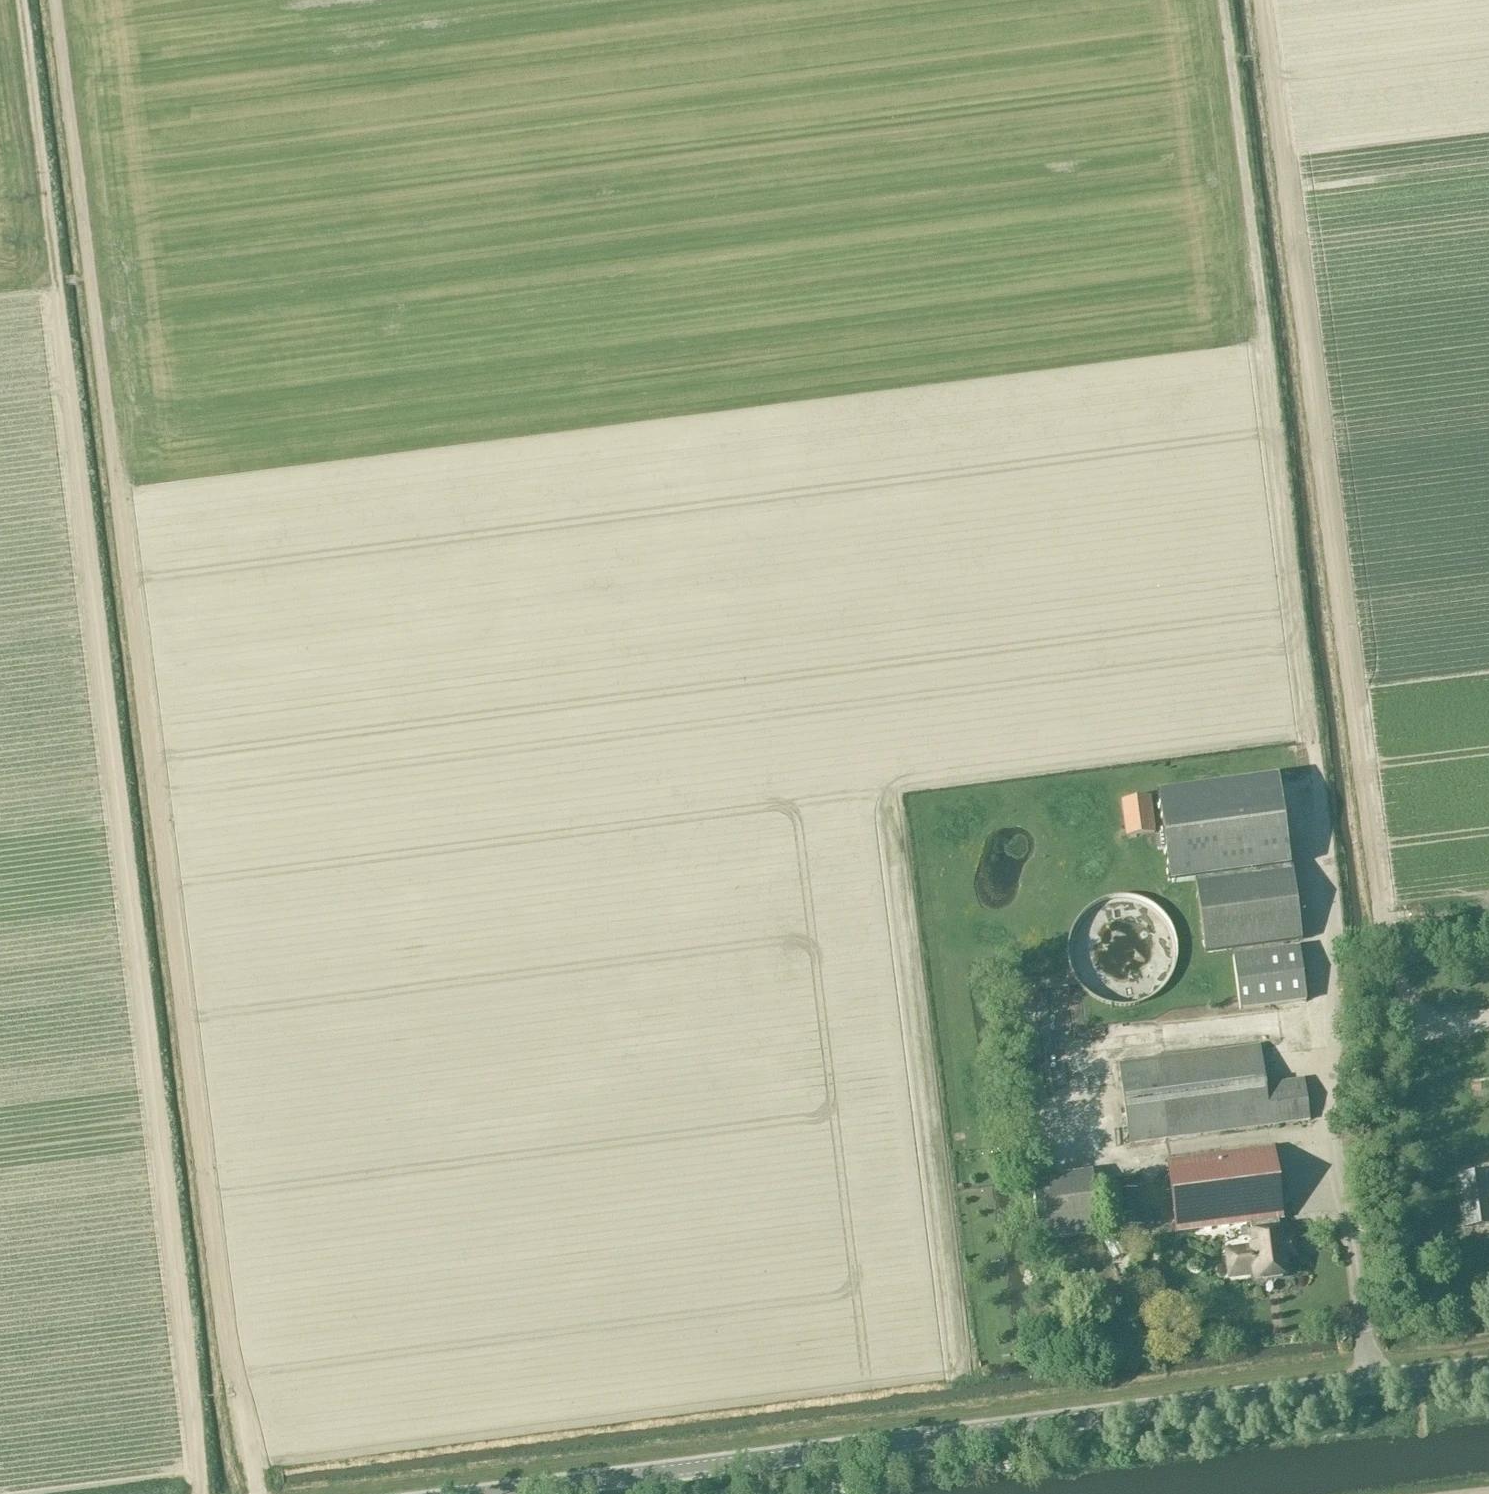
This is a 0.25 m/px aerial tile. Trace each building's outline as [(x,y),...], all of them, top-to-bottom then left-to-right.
[(1207,952),(1298,940),(1275,778),(1159,795),(1164,835),(1155,836),(1157,850),(1166,849),(1171,883),(1197,880),(1207,952)] [(1148,797),(1124,800),(1129,836),(1153,832),(1148,797)] [(1177,957),(1177,951),(1177,945),(1176,939),(1174,932),(1171,926),(1167,920),(1162,914),(1157,908),(1150,904),(1143,900),(1136,898),(1129,896),(1121,896),(1114,896),(1107,898),(1101,900),(1096,903),(1090,906),(1086,909),(1081,914),(1076,919),(1073,926),(1070,932),(1068,940),(1066,948),(1067,955),(1068,963),(1070,970),(1073,977),(1077,983),(1081,989),(1086,993),(1091,997),(1096,1000),(1101,1003),(1108,1005),(1114,1006),(1121,1007),(1129,1006),(1136,1005),(1144,1002),(1151,998),(1157,994),(1162,989),(1167,983),(1171,976),(1174,970),(1176,963),(1177,957)] [(1232,957),(1240,1010),(1306,1000),(1299,947),(1232,957)] [(1259,1046),(1118,1065),(1129,1145),(1309,1121),(1303,1079),(1264,1084),(1259,1046)] [(1273,1149),(1167,1162),(1176,1232),(1249,1223),(1278,1219),(1282,1219),(1273,1149)] [(1456,1175),(1459,1203),(1487,1200),(1484,1172),(1456,1175)] [(1094,1191),(1033,1199),(1039,1241),(1099,1233),(1094,1191)] [(1251,1249),(1236,1251),(1234,1255),(1232,1259),(1232,1264),(1233,1268),(1236,1272),(1239,1275),(1254,1273),(1255,1280),(1287,1276),(1284,1254),(1293,1253),(1292,1242),(1283,1243),(1281,1231),(1280,1232),(1278,1219),(1249,1223),(1251,1235),(1249,1235),(1251,1249)]
